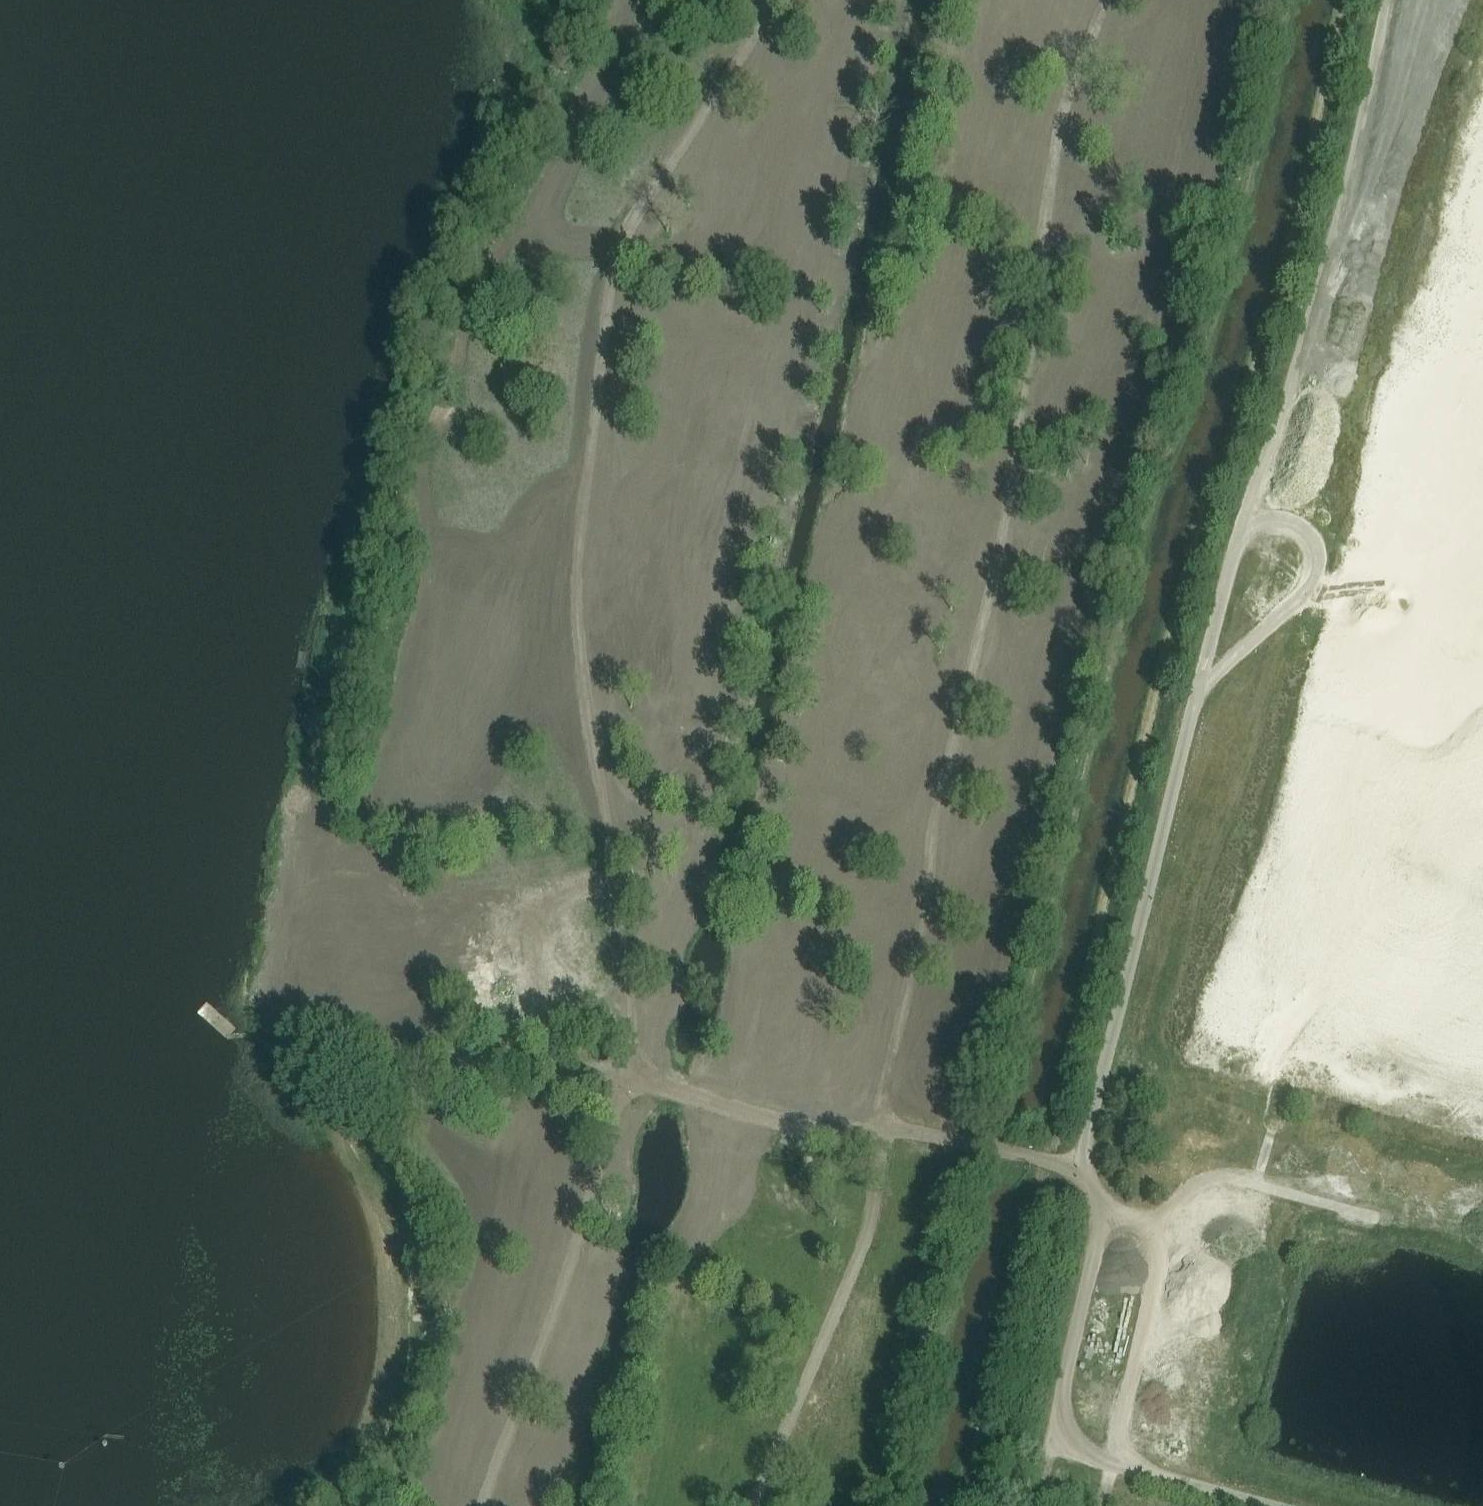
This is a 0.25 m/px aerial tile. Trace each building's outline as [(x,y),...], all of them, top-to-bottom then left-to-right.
[(802,1296),(808,1280),(797,1276),(791,1292),(802,1296)] [(894,1352),(908,1357),(911,1349),(897,1344),(894,1352)] [(819,1446),(817,1456),(837,1459),(839,1450),(819,1446)]
